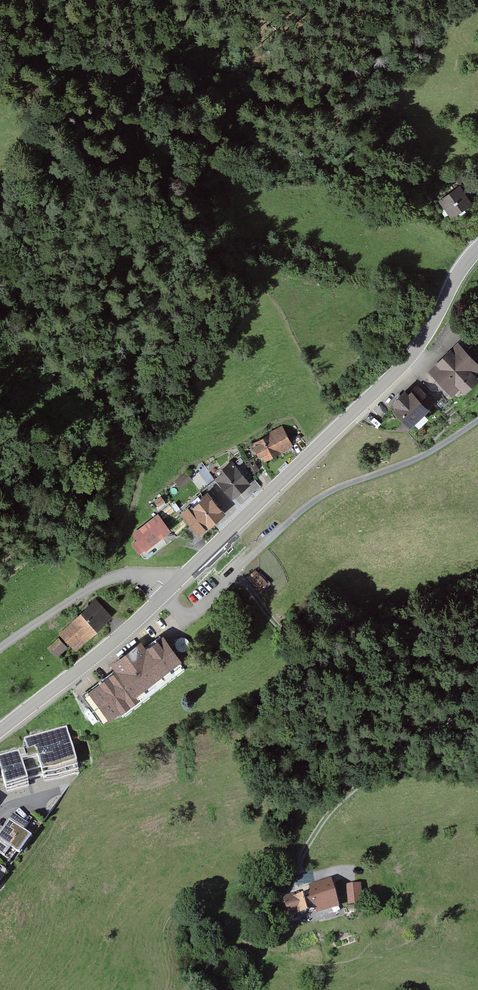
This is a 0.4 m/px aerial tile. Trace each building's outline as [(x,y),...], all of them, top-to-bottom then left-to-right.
[(472,207),(460,193),(443,208),(455,221),(472,207)] [(430,367),(457,395),(477,374),(477,361),(459,340),(430,367)] [(432,409),(410,384),(391,401),(414,426),(432,409)] [(293,444),(282,423),(252,439),(263,460),(293,444)] [(213,475),(229,498),(251,482),(235,460),(213,475)] [(182,513),(198,532),(224,509),(209,491),(182,513)] [(137,539),(131,543),(139,552),(171,528),(159,513),(132,533),(137,539)] [(255,568),(248,575),(261,589),(268,582),(255,568)] [(89,637),(112,614),(96,597),(72,620),(89,637)] [(76,649),(89,637),(72,620),(60,632),(76,649)] [(84,690),(105,718),(183,659),(162,631),(84,690)] [(68,647),(58,637),(48,647),(57,657),(68,647)] [(5,786),(78,766),(67,726),(24,738),(27,749),(0,757),(0,768),(5,786)] [(12,847),(19,852),(32,836),(24,830),(28,824),(13,813),(0,830),(0,852),(5,856),(12,847)] [(283,899),(290,920),(338,906),(330,879),(306,886),(308,892),(283,899)] [(361,883),(346,885),(348,904),(363,902),(361,883)]
